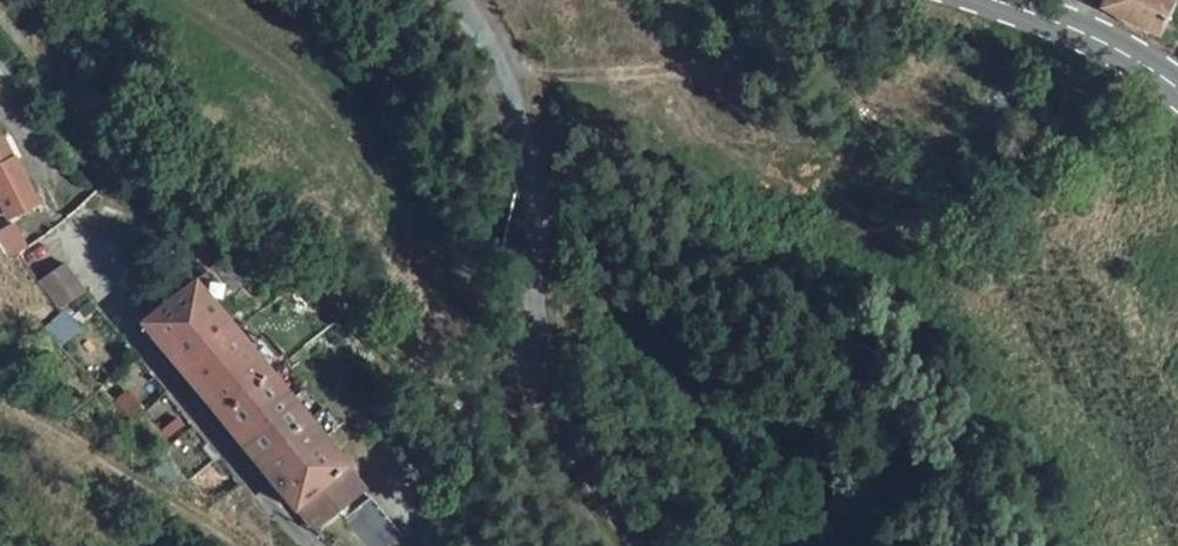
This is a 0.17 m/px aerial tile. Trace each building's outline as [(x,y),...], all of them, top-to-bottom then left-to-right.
[(1097,6),(1155,33),(1171,0),(1100,0),(1097,6)] [(0,159),(0,192),(8,208),(37,192),(13,151),(0,159)] [(0,230),(0,243),(9,258),(29,245),(14,221),(0,230)] [(64,262),(40,279),(60,308),(84,290),(64,262)] [(218,420),(269,379),(231,331),(190,281),(143,321),(142,325),(218,420)] [(257,470),(308,428),(269,379),(218,420),(257,470)] [(257,470),(302,531),(305,529),(318,545),(327,545),(338,537),(333,530),(341,524),(329,509),(356,488),(308,428),(257,470)] [(368,545),(384,545),(398,534),(367,499),(344,518),(368,545)]
